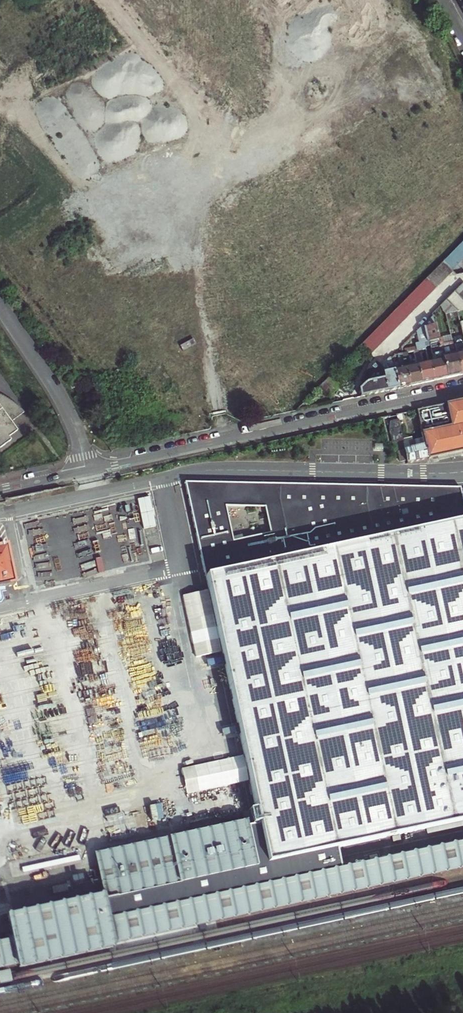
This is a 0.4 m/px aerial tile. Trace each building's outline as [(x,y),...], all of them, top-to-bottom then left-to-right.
[(323,68),(281,0),(166,0),(152,9),(163,27),(171,23),(177,32),(133,59),(96,0),(0,0),(0,106),(13,98),(77,204),(5,247),(57,332),(85,315),(60,274),(80,262),(88,275),(116,258),(97,227),(205,161),(195,145),(323,68)] [(328,45),(354,82),(379,64),(349,21),(331,34),(335,40),(328,45)] [(444,264),(452,272),(462,261),(462,246),(444,264)] [(441,267),(428,280),(438,290),(451,277),(441,267)] [(425,283),(412,297),(421,306),(438,290),(428,280),(425,283)] [(447,301),(458,313),(462,311),(462,300),(456,293),(448,300),(447,301)] [(362,346),(372,355),(421,306),(412,297),(362,346)] [(415,347),(416,353),(426,351),(425,345),(435,342),(439,341),(433,318),(431,318),(433,327),(423,329),(423,326),(416,333),(418,343),(414,344),(415,347)] [(454,347),(453,348),(451,339),(439,341),(447,380),(456,378),(460,378),(456,357),(457,357),(454,347)] [(434,363),(429,364),(433,383),(439,382),(442,381),(447,380),(439,341),(435,342),(435,345),(430,346),(434,363)] [(456,357),(460,378),(462,377),(462,346),(454,347),(457,357),(456,357)] [(416,353),(415,347),(404,349),(405,355),(416,353)] [(406,362),(405,355),(402,356),(409,388),(417,386),(421,386),(417,367),(410,368),(409,361),(406,362)] [(405,389),(409,388),(402,356),(399,356),(400,361),(398,362),(399,368),(402,370),(393,372),(397,390),(405,389)] [(421,358),(415,360),(417,367),(421,386),(430,384),(433,383),(429,364),(422,365),(421,358)] [(376,359),(370,367),(362,382),(365,386),(359,393),(361,398),(379,394),(387,392),(383,374),(383,372),(379,373),(379,371),(383,366),(376,359)] [(393,372),(383,374),(387,392),(395,391),(397,390),(393,372)] [(331,396),(343,385),(333,375),(321,386),(331,396)] [(9,441),(7,438),(16,432),(10,423),(24,413),(17,407),(11,402),(5,399),(0,396),(0,447),(9,441)] [(417,408),(424,445),(397,451),(399,461),(405,460),(406,464),(427,459),(462,451),(462,398),(417,408)] [(390,443),(403,440),(400,428),(398,420),(388,423),(388,431),(390,443)] [(366,435),(369,449),(381,447),(378,432),(366,435)] [(344,437),(344,452),(363,451),(362,436),(344,437)] [(459,488),(185,483),(206,577),(267,863),(462,821),(462,502),(459,488)] [(136,498),(21,522),(34,587),(149,563),(136,498)] [(0,547),(0,588),(13,585),(5,546),(0,547)] [(0,617),(0,893),(4,910),(7,926),(8,933),(0,934),(0,962),(462,866),(462,846),(256,889),(253,874),(190,577),(0,617)]
